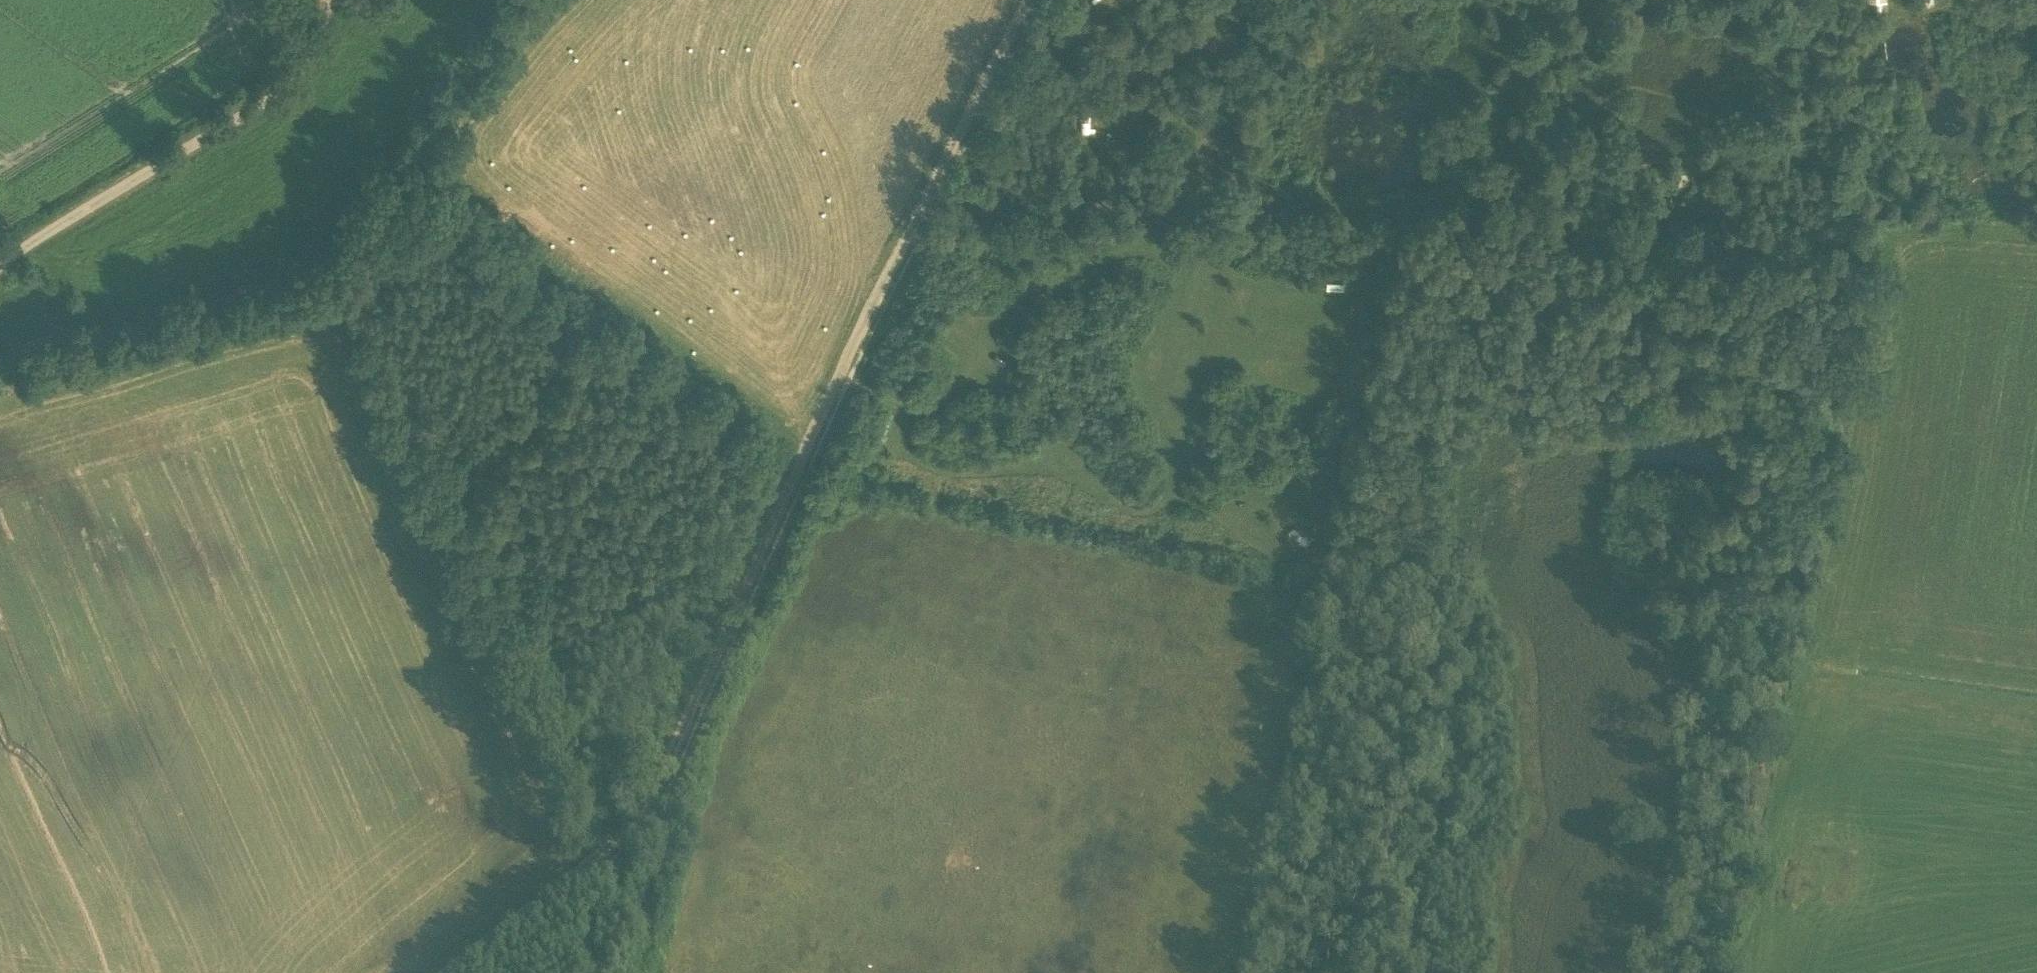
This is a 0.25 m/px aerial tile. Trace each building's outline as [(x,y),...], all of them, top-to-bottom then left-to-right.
[(1327,281),(1327,289),(1343,289),(1343,282),(1327,281)]
